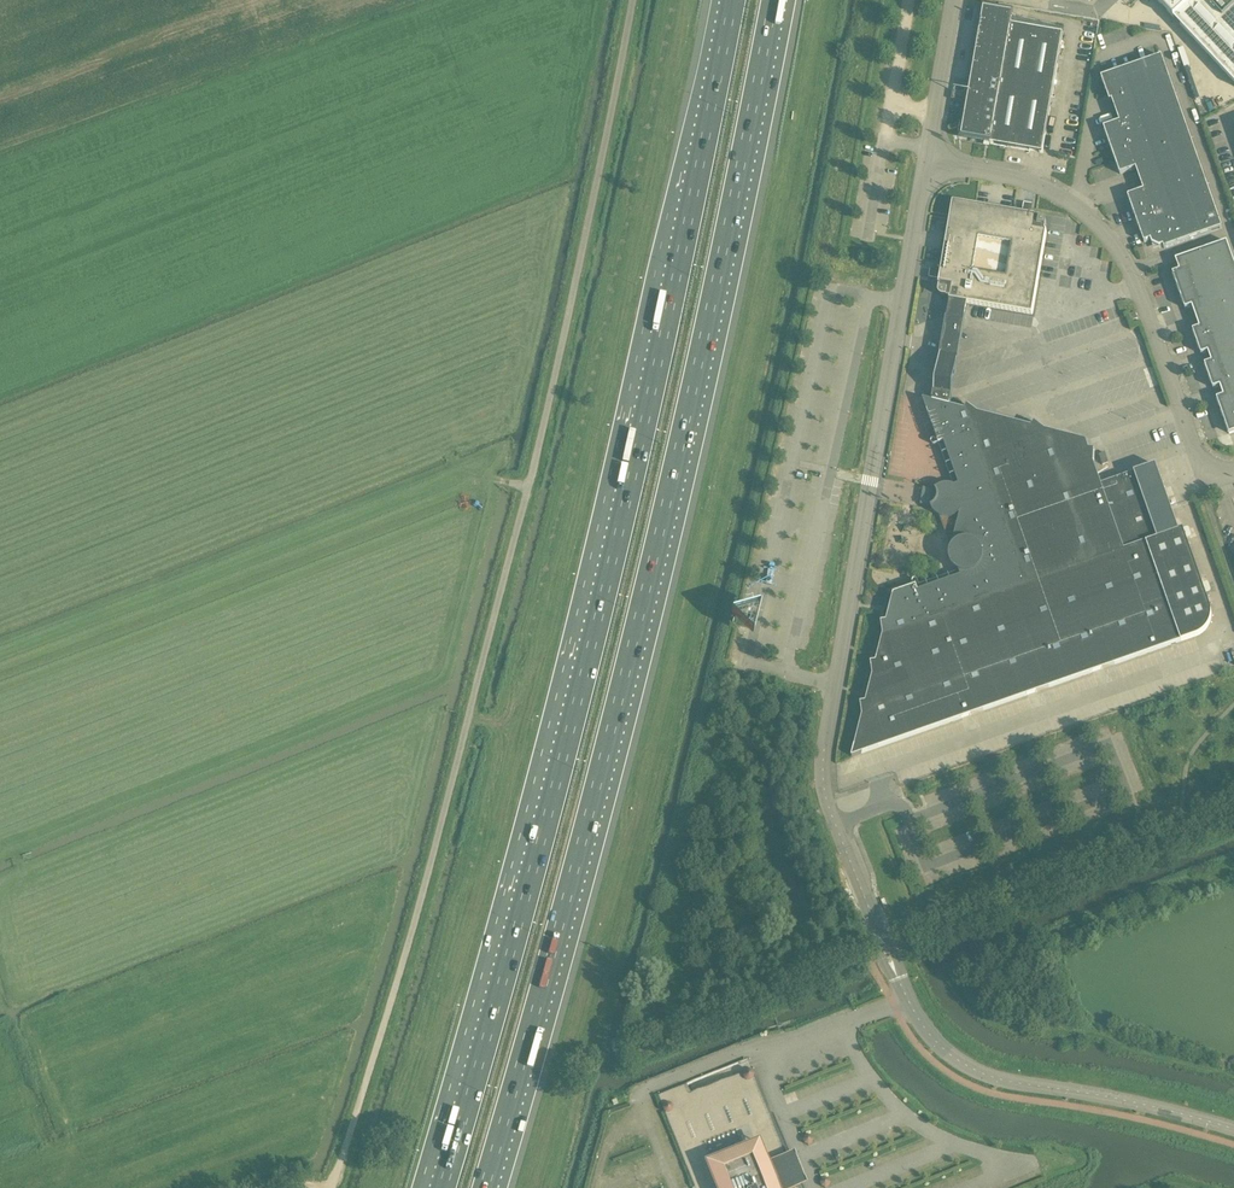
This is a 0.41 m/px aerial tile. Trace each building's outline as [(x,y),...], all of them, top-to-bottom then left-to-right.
[(1187,34),(1201,49),(1233,83),(1233,0),(1156,0),(1187,34)] [(1043,154),(1043,153),(1063,34),(1011,25),(1013,13),(984,8),(962,137),(991,143),(991,145),(1043,154)] [(1185,68),(1190,66),(1184,48),(1178,50),(1185,68)] [(1165,249),(1222,229),(1162,57),(1102,78),(1110,102),(1112,101),(1120,123),(1104,128),(1121,175),(1136,169),(1144,191),(1128,197),(1145,243),(1151,241),(1152,245),(1160,248),(1164,247),(1165,249)] [(950,406),(967,304),(1033,315),(1047,231),(1045,231),(1047,224),(1047,223),(1046,221),(1045,220),(1044,219),(1043,219),(1036,218),(1036,216),(953,202),(939,286),(940,286),(939,293),(939,294),(939,295),(940,296),(941,297),(942,298),(949,299),(949,301),(950,301),(933,402),(950,406)] [(1026,202),(1023,212),(1031,214),(1034,204),(1026,202)] [(1193,331),(1201,355),(1208,352),(1212,363),(1205,365),(1213,389),(1220,387),(1224,397),(1217,399),(1230,434),(1233,433),(1233,261),(1227,242),(1176,260),(1180,272),(1173,274),(1185,309),(1192,307),(1200,329),(1193,331)] [(932,268),(930,277),(940,278),(941,270),(932,268)] [(1132,322),(1138,320),(1136,313),(1129,315),(1132,322)] [(863,716),(852,757),(853,757),(972,715),(972,710),(984,711),(1037,692),(1037,687),(1050,688),(1103,669),(1103,664),(1115,665),(1181,642),(1192,638),(1196,637),(1198,636),(1199,635),(1201,634),(1202,633),(1204,632),(1205,631),(1207,629),(1208,628),(1209,626),(1210,624),(1210,622),(1211,620),(1212,618),(1212,616),(1212,614),(1212,612),(1212,610),(1211,608),(1211,606),(1187,539),(1184,530),(1181,530),(1179,531),(1172,509),(1164,488),(1157,465),(1102,484),(1094,463),(1095,450),(1090,450),(1087,441),(1046,431),(1035,423),(1032,427),(978,414),(968,406),(965,410),(950,406),(933,402),(924,399),(923,400),(953,486),(952,486),(951,486),(950,485),(949,485),(948,485),(946,485),(945,485),(943,486),(942,486),(941,486),(940,487),(939,487),(938,488),(937,488),(937,489),(936,489),(935,490),(935,493),(931,493),(929,495),(928,499),(929,502),(932,504),(932,506),(931,507),(931,508),(932,508),(932,509),(932,510),(933,511),(933,512),(934,512),(934,513),(935,514),(937,515),(939,517),(940,518),(952,549),(951,551),(947,552),(943,553),(934,556),(929,557),(924,558),(917,561),(917,562),(916,564),(914,570),(913,575),(912,578),(909,589),(894,594),(887,622),(886,622),(882,622),(882,626),(883,635),(876,662),(875,662),(871,663),(873,675),(866,702),(865,703),(861,703),(863,716)] [(657,1095),(662,1108),(663,1108),(664,1111),(694,1187),(692,1187),(693,1187),(800,1187),(798,1182),(801,1181),(800,1178),(795,1175),(796,1174),(795,1174),(785,1178),(782,1170),(792,1166),(792,1165),(793,1160),(791,1157),(788,1159),(754,1074),(753,1075),(752,1072),(753,1072),(748,1059),(657,1095)]
